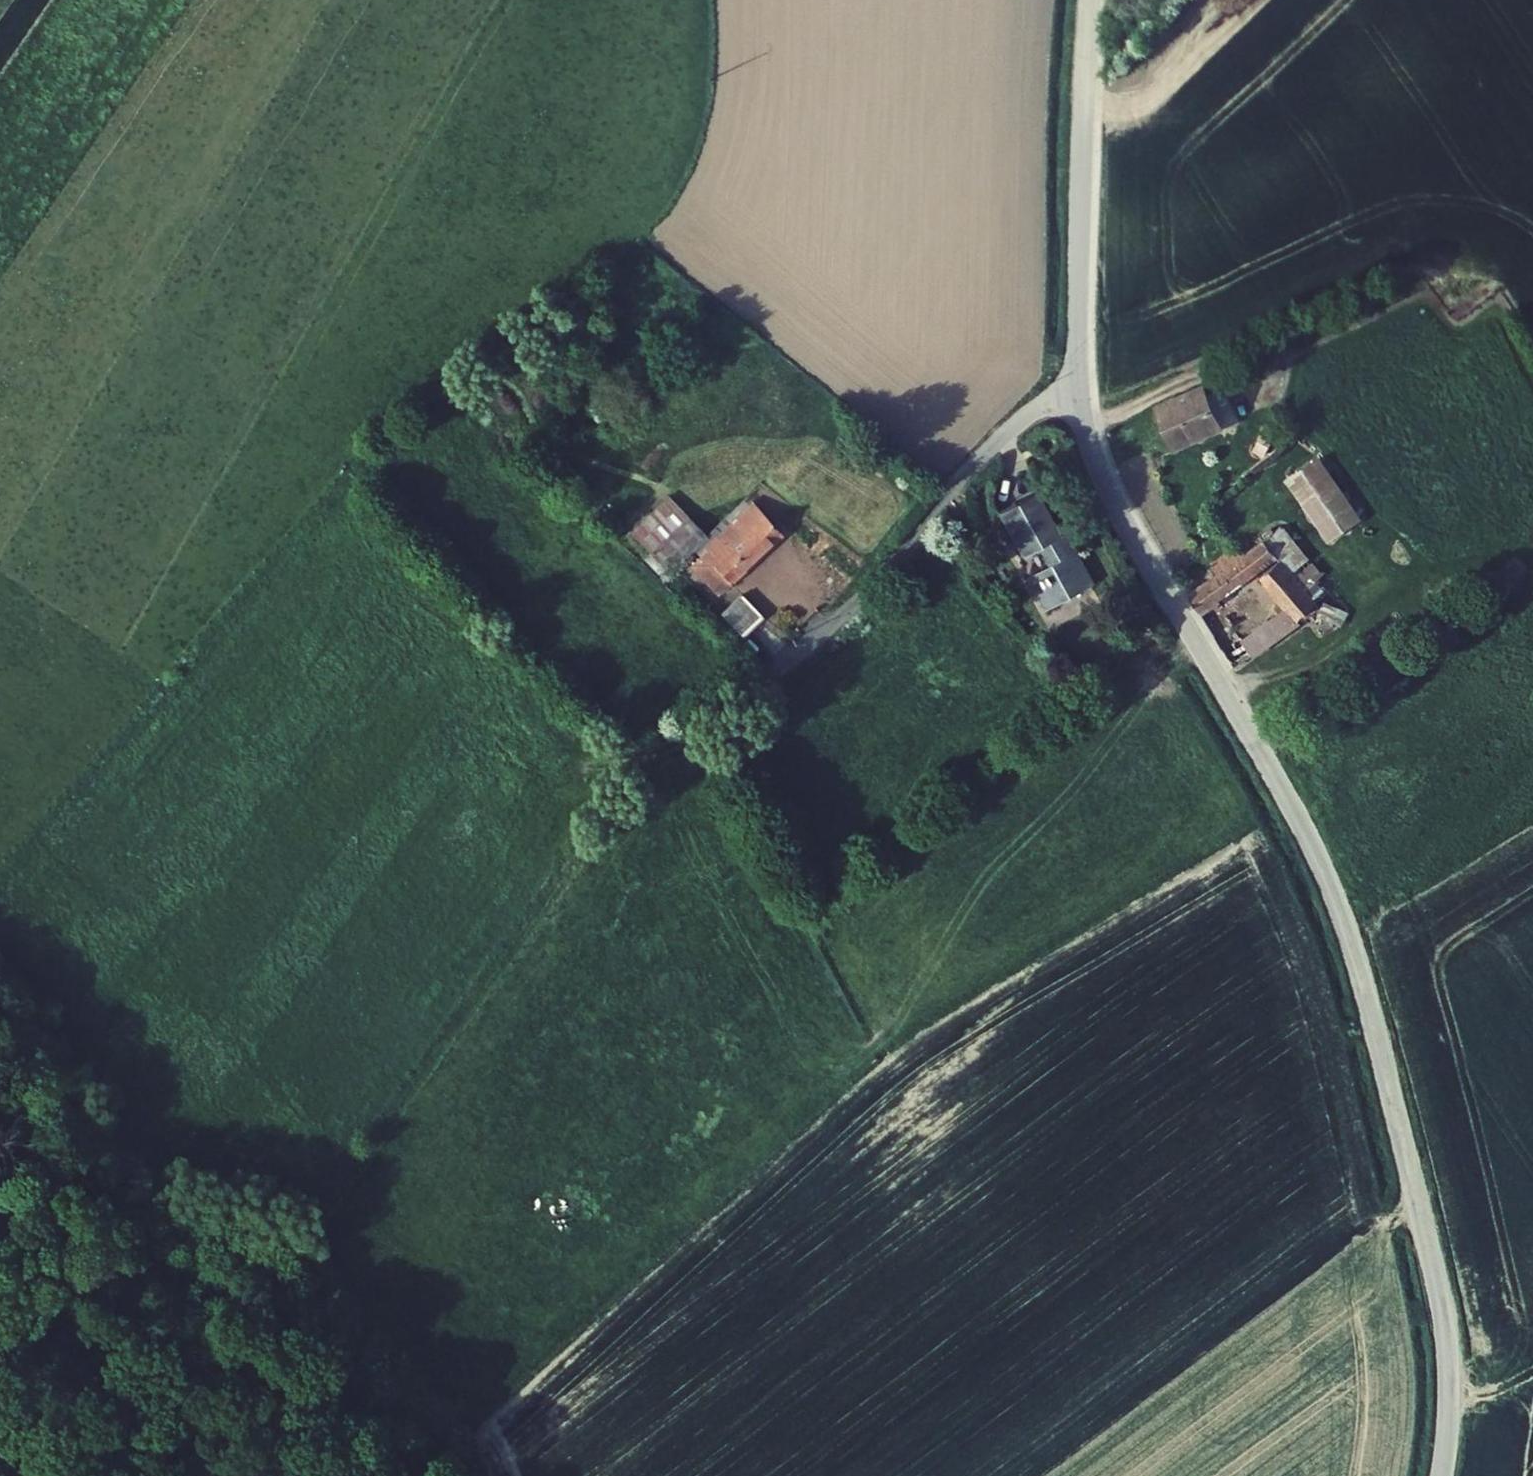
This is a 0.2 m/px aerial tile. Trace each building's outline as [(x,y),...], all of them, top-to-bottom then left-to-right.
[(1204,390),(1157,409),(1174,449),(1221,430),(1204,390)] [(1321,456),(1284,480),(1329,546),(1366,522),(1321,456)] [(1045,607),(1096,578),(1075,540),(1072,542),(1041,487),(1001,509),(1027,556),(1039,549),(1048,564),(1027,576),(1045,607)] [(684,561),(712,586),(771,520),(739,492),(695,542),(696,543),(691,549),(693,551),(684,561)] [(620,532),(661,568),(697,529),(656,493),(620,532)] [(1282,513),(1262,530),(1291,564),(1312,547),(1282,513)] [(1262,530),(1251,540),(1247,533),(1216,557),(1222,571),(1196,592),(1243,672),(1322,601),(1291,564),(1262,530)] [(744,577),(725,597),(746,616),(765,595),(744,577)]
